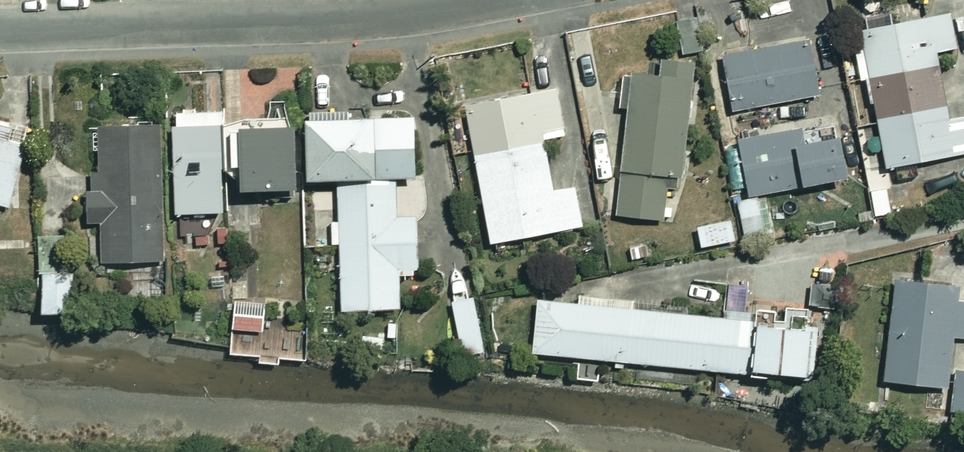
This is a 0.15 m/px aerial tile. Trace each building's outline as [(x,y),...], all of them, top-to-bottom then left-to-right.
[(953,15),(854,33),(863,81),(873,79),(888,167),(963,153),(963,130),(952,132),(938,50),(958,46),(953,15)] [(703,51),(700,18),(673,21),(677,53),(703,51)] [(816,69),(811,38),(725,53),(734,109),(824,94),(820,68),(816,69)] [(670,174),(684,176),(696,63),(664,59),(661,78),(624,74),(621,107),(630,108),(618,215),(665,220),(670,174)] [(567,135),(558,88),(468,105),(493,243),(585,226),(577,186),(556,190),(546,138),(567,135)] [(223,110),(174,113),(179,214),(228,211),(223,110)] [(340,180),(397,177),(419,176),(417,118),(311,121),(313,180),(340,180)] [(852,179),(843,123),(741,139),(750,194),(852,179)] [(165,124),(99,125),(99,192),(90,193),(90,222),(104,222),(104,261),(165,261),(165,124)] [(302,188),(300,127),(240,130),(241,167),(247,167),(248,190),(302,188)] [(13,203),(27,142),(0,136),(0,200),(13,203)] [(397,177),(340,180),(340,202),(333,203),(334,242),(342,242),(345,310),(402,308),(401,273),(421,272),(419,218),(399,218),(397,177)] [(894,213),(889,188),(872,191),(877,216),(894,213)] [(765,225),(757,197),(739,202),(747,231),(765,225)] [(737,240),(733,220),(700,226),(703,246),(737,240)] [(0,249),(0,280),(31,278),(30,248),(0,249)] [(76,274),(46,274),(46,313),(77,312),(76,274)] [(898,278),(886,380),(949,387),(955,336),(963,337),(963,300),(960,299),(962,285),(898,278)] [(485,348),(477,297),(454,300),(462,352),(485,348)] [(638,306),(541,297),(536,352),(749,372),(754,320),(638,309),(638,306)] [(266,334),(268,305),(238,303),(236,332),(266,334)] [(820,332),(763,326),(758,370),(815,376),(820,332)] [(959,369),(954,411),(963,413),(963,370),(959,369)]
